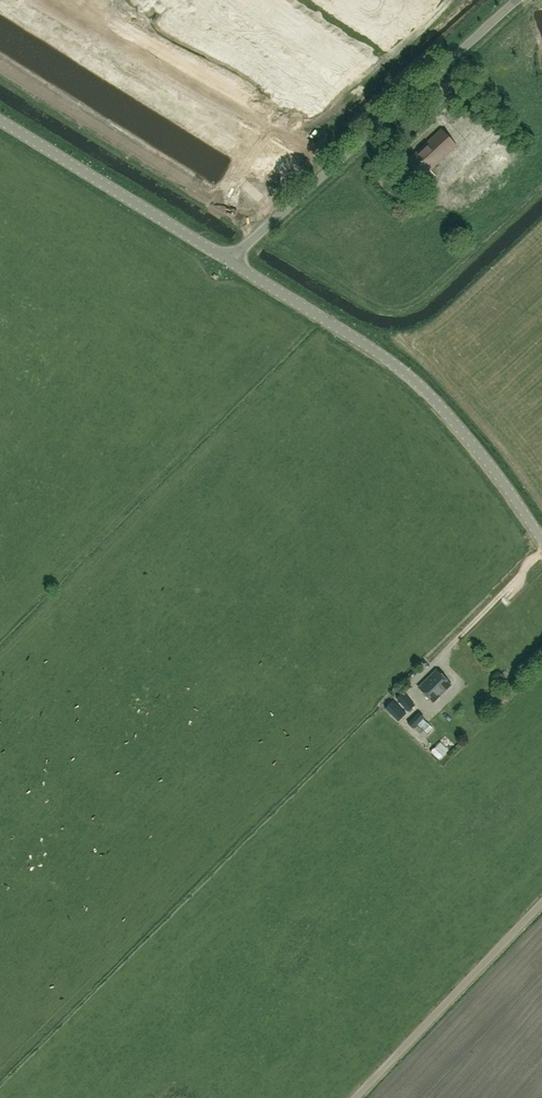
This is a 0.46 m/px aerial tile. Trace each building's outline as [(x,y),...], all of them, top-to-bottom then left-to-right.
[(422,178),(456,146),(441,129),(406,161),(422,178)] [(479,148),(488,143),(484,136),(475,140),(479,148)] [(434,702),(452,684),(437,669),(419,687),(434,702)] [(407,711),(415,705),(404,691),(397,697),(407,711)] [(398,721),(406,713),(393,700),(385,708),(398,721)] [(407,723),(413,729),(425,718),(419,712),(407,723)] [(420,726),(426,731),(433,724),(427,719),(420,726)] [(439,737),(430,746),(438,754),(447,746),(439,737)]
